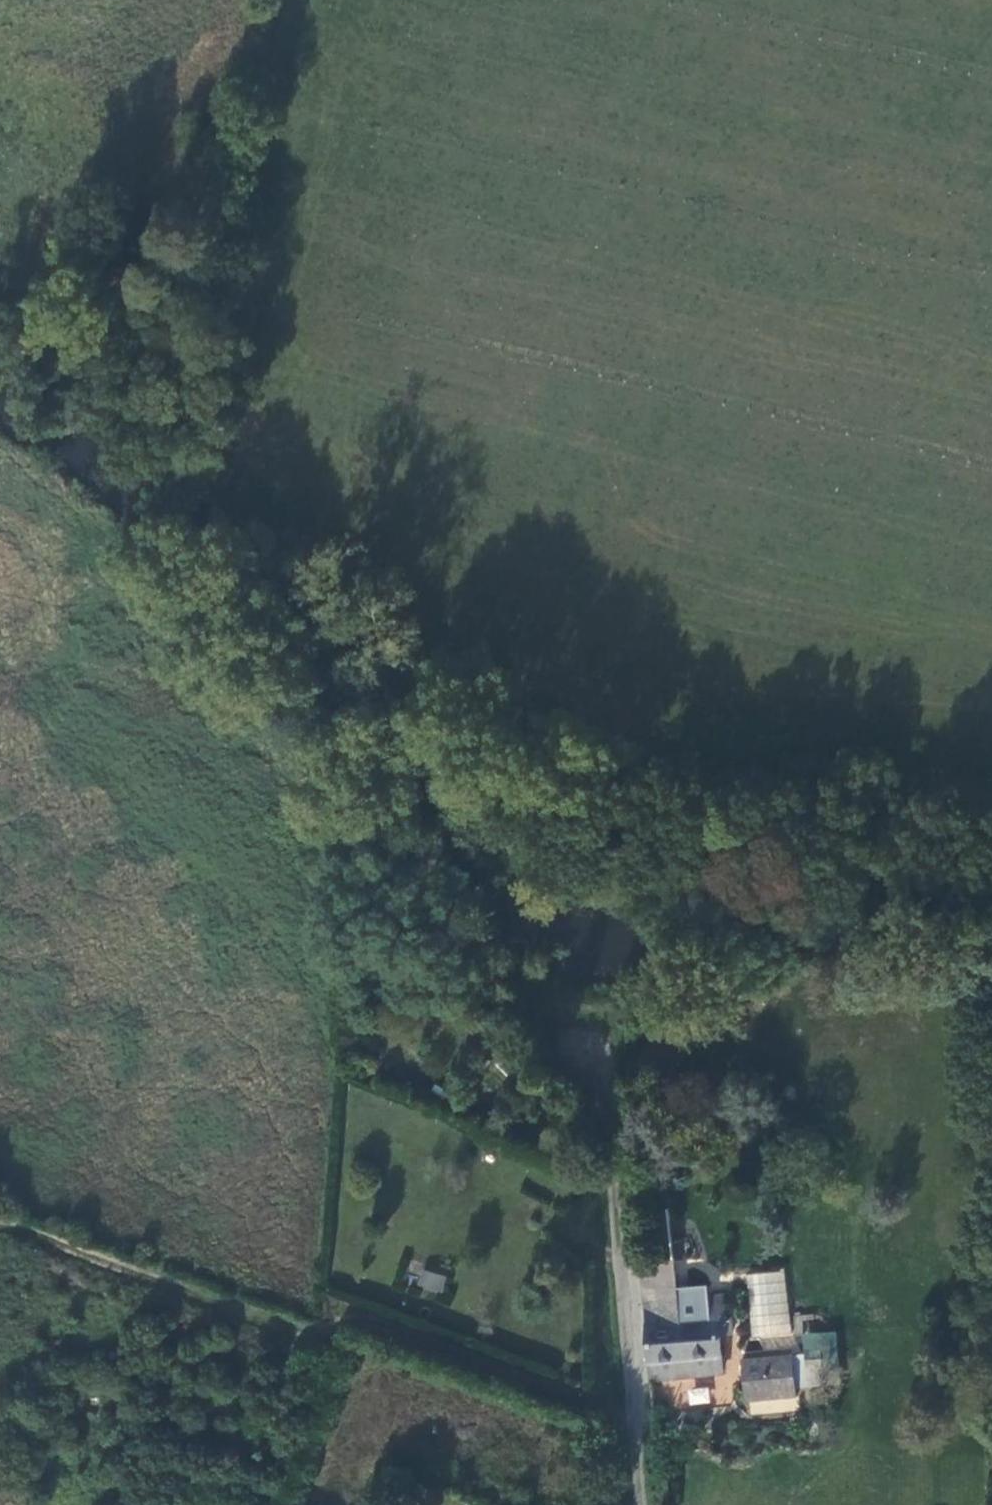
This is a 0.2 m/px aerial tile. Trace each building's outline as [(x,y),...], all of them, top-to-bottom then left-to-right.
[(648,1303),(643,1303),(649,1365),(650,1382),(727,1373),(725,1357),(723,1339),(737,1337),(735,1321),(729,1322),(726,1296),(706,1298),(704,1288),(676,1291),(672,1261),(643,1266),(648,1303)] [(752,1339),(790,1335),(784,1270),(745,1274),(752,1339)] [(442,1293),(446,1277),(425,1271),(420,1286),(442,1293)] [(835,1332),(801,1333),(803,1362),(836,1360),(835,1332)] [(746,1403),(796,1399),(794,1359),(743,1363),(746,1403)] [(709,1388),(688,1389),(688,1404),(709,1404),(709,1388)]
